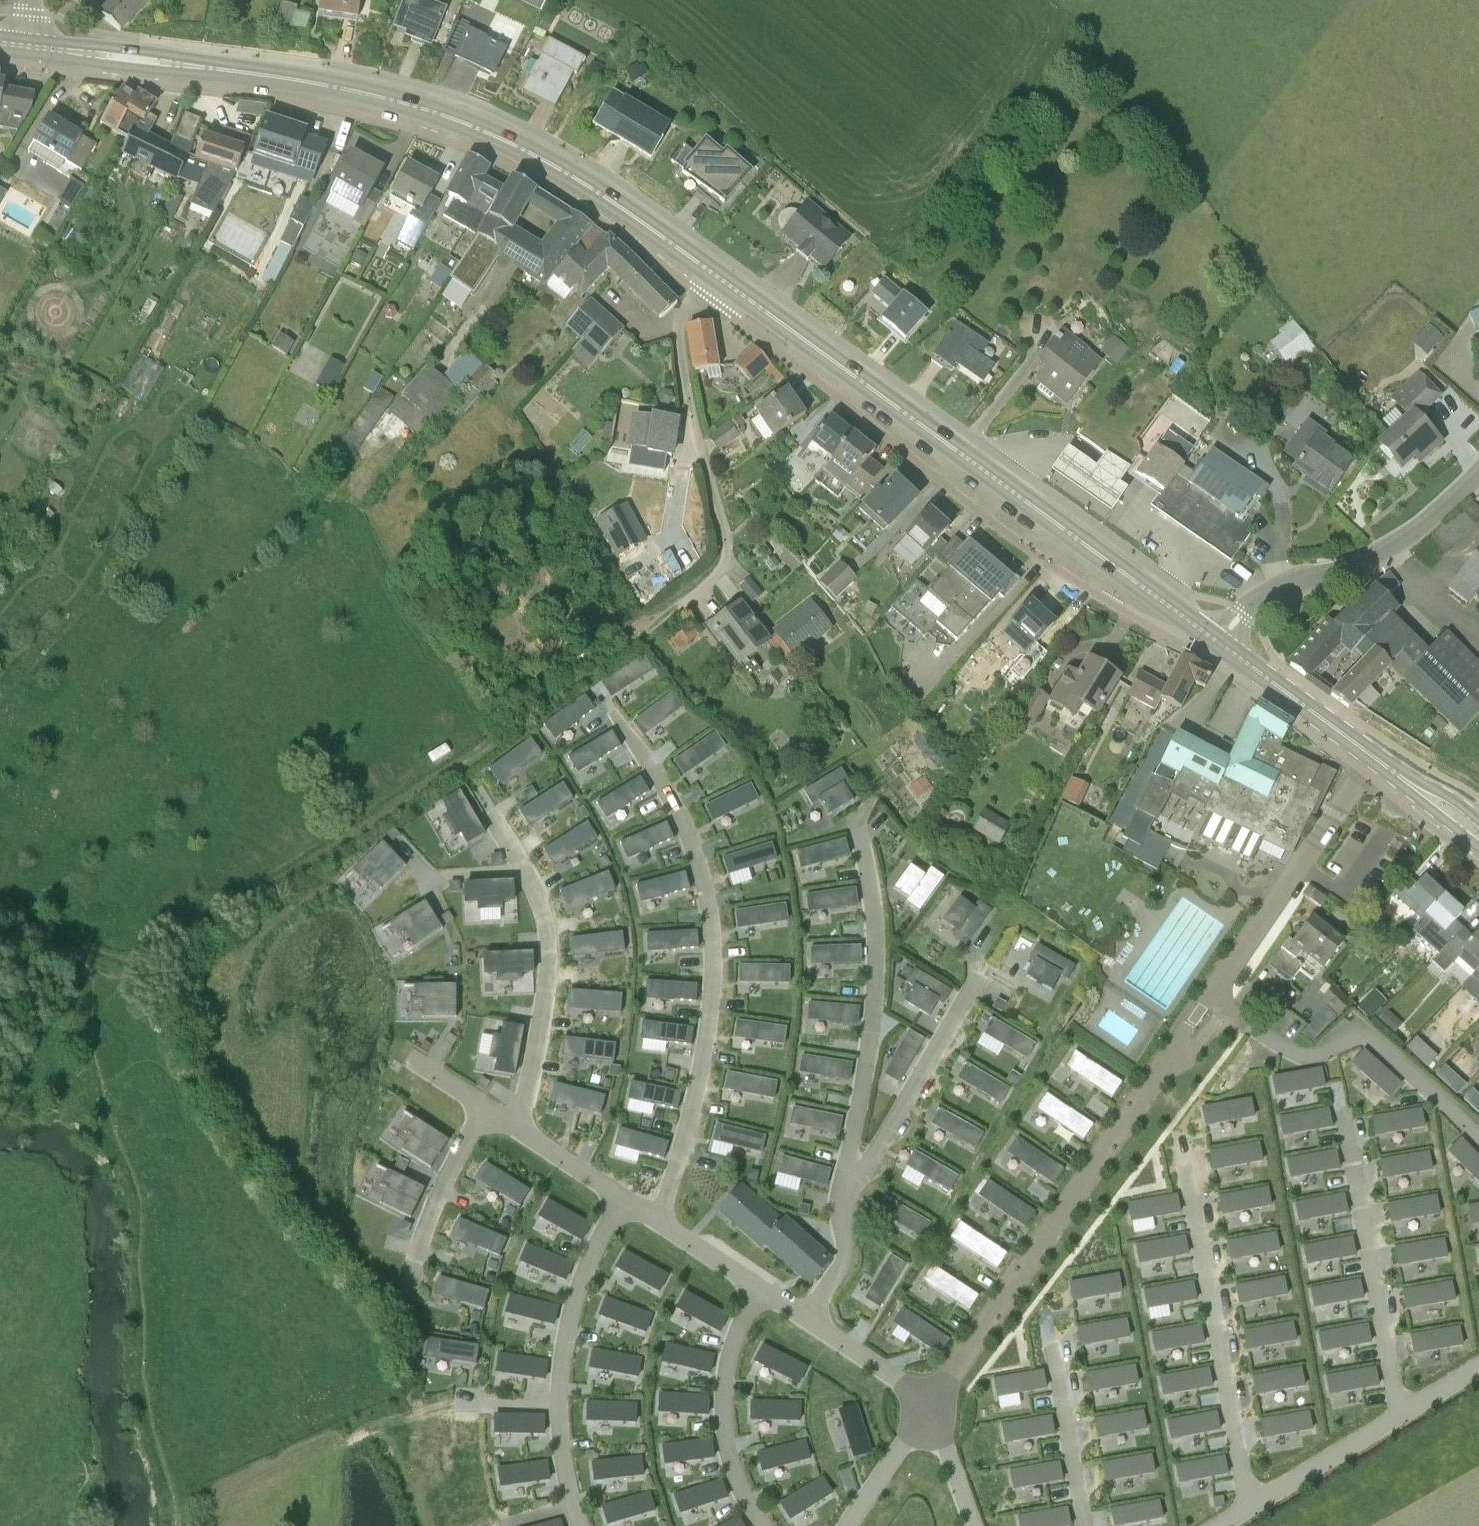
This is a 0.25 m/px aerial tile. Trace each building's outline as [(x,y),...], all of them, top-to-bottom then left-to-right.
[(120,31),(145,0),(117,0),(103,17),(120,31)] [(358,18),(361,0),(321,0),(320,9),(344,13),(344,15),(358,18)] [(431,45),(445,9),(422,0),(404,0),(398,19),(411,24),(407,35),(431,45)] [(291,29),(298,6),(281,2),(275,24),(291,29)] [(469,29),(464,38),(455,56),(491,73),(504,47),(499,44),(499,43),(469,29)] [(544,58),(529,89),(552,102),(568,70),(577,74),(585,57),(549,40),(541,56),(544,58)] [(0,112),(0,124),(4,130),(18,133),(19,134),(30,119),(35,112),(35,95),(4,89),(0,112)] [(143,123),(156,102),(139,92),(136,97),(123,89),(98,124),(114,131),(128,112),(143,123)] [(626,100),(607,131),(609,132),(609,130),(635,146),(634,147),(635,148),(636,146),(641,149),(640,151),(641,151),(642,150),(650,155),(649,156),(650,157),(661,139),(660,139),(668,126),(626,100)] [(244,101),(242,111),(265,116),(267,106),(244,101)] [(201,120),(185,114),(178,132),(194,138),(201,120)] [(83,135),(50,116),(33,145),(65,164),(66,163),(81,172),(97,145),(82,136),(83,135)] [(290,127),(266,119),(255,154),(281,162),(290,127)] [(318,173),(328,146),(305,139),(307,132),(290,127),(281,162),(318,173)] [(167,143),(137,128),(124,152),(135,158),(127,174),(171,194),(178,180),(179,180),(197,148),(173,134),(167,143)] [(220,201),(237,169),(238,169),(245,150),(204,137),(197,157),(209,161),(197,191),(220,201)] [(709,142),(696,157),(682,172),(683,173),(678,181),(693,195),(694,194),(693,194),(697,190),(719,209),(720,208),(718,207),(723,202),(724,203),(725,202),(724,201),(750,170),(727,149),(723,154),(709,142)] [(382,170),(352,153),(330,191),(359,207),(353,218),(365,225),(382,195),(372,189),(382,170)] [(477,235),(506,190),(482,179),(489,166),(470,155),(451,191),(457,195),(444,216),(477,235)] [(429,196),(439,179),(408,163),(393,192),(421,208),(416,217),(411,215),(397,240),(416,251),(442,203),(429,196)] [(77,206),(86,180),(72,175),(62,200),(77,206)] [(542,286),(544,285),(552,276),(561,266),(589,223),(559,204),(534,189),(514,177),(506,190),(477,235),(471,244),(452,274),(448,281),(474,297),(499,260),(542,286)] [(301,196),(289,219),(291,220),(303,226),(304,226),(316,204),(301,196)] [(780,218),(779,219),(779,224),(781,229),(784,232),(783,234),(824,269),(846,240),(823,221),(826,217),(808,202),(799,214),(797,213),(793,212),(790,211),(787,212),(784,213),(781,215),(780,218)] [(303,226),(291,220),(280,243),(293,249),(303,226)] [(561,266),(552,276),(559,282),(560,281),(564,284),(563,286),(570,293),(573,291),(576,294),(575,296),(580,301),(583,297),(584,298),(611,268),(603,261),(617,244),(607,237),(596,229),(597,228),(596,227),(561,266)] [(77,232),(71,228),(62,241),(67,245),(77,232)] [(611,268),(661,318),(677,303),(630,255),(617,244),(603,261),(611,268)] [(448,281),(452,274),(442,267),(432,283),(443,289),(448,281)] [(882,320),(905,339),(926,314),(885,278),(873,293),(892,308),(882,320)] [(565,327),(577,337),(601,310),(590,300),(565,327)] [(1468,314),(1478,336),(1478,309),(1468,314)] [(623,330),(601,310),(577,337),(599,357),(623,330)] [(1317,353),(1292,320),(1279,332),(1280,334),(1270,342),(1292,372),(1317,353)] [(696,372),(720,366),(712,322),(688,327),(693,360),(696,372)] [(957,325),(931,360),(943,368),(952,355),(960,361),(958,364),(983,381),(994,365),(980,355),(986,346),(957,325)] [(1427,357),(1443,338),(1428,325),(1412,345),(1427,357)] [(1100,349),(1116,363),(1129,348),(1112,335),(1100,349)] [(1052,371),(1038,389),(1051,399),(1056,392),(1066,401),(1099,361),(1088,352),(1080,362),(1057,345),(1042,363),(1052,371)] [(751,382),(756,377),(771,364),(755,346),(734,365),(751,382)] [(388,412),(419,438),(458,392),(465,385),(483,365),(467,351),(442,378),(428,366),(388,412)] [(330,357),(322,384),(338,389),(346,362),(330,357)] [(485,400),(498,385),(494,381),(497,376),(485,366),(467,386),(453,402),(465,414),(480,396),(485,400)] [(1428,454),(1442,442),(1421,414),(1430,407),(1410,384),(1395,397),(1411,416),(1379,443),(1402,468),(1423,448),(1428,454)] [(394,398),(380,388),(340,445),(355,455),(394,398)] [(806,415),(787,389),(752,411),(771,440),(806,415)] [(1119,456),(1131,465),(1141,451),(1090,416),(1078,434),(1104,453),(1107,448),(1119,456)] [(667,468),(669,455),(671,455),(676,421),(651,417),(651,418),(637,417),(632,445),(634,446),(632,463),(667,468)] [(812,446),(831,461),(833,462),(856,436),(832,418),(812,446)] [(739,434),(730,423),(709,438),(718,450),(739,434)] [(1176,423),(1150,460),(1143,455),(1132,471),(1151,485),(1148,488),(1150,489),(1153,485),(1161,491),(1162,492),(1198,442),(1197,441),(1199,438),(1176,423)] [(1325,498),(1353,461),(1318,434),(1293,466),(1308,478),(1305,482),(1325,498)] [(856,436),(833,462),(831,461),(814,480),(838,499),(846,489),(859,500),(883,470),(869,459),(875,451),(856,436)] [(1201,441),(1200,443),(1198,442),(1162,492),(1161,491),(1158,495),(1160,497),(1154,506),(1233,561),(1254,529),(1243,522),(1268,488),(1201,441)] [(1063,463),(1054,476),(1112,517),(1119,507),(1129,492),(1121,486),(1132,471),(1111,456),(1100,472),(1072,452),(1063,463)] [(882,532),(917,498),(896,478),(884,492),(880,489),(865,504),(875,515),(852,539),(866,552),(884,534),(882,532)] [(1472,501),(1450,520),(1466,533),(1478,522),(1478,509),(1472,501)] [(627,505),(596,521),(617,558),(647,542),(627,505)] [(948,545),(940,538),(949,527),(930,510),(903,538),(931,565),(938,557),(948,545)] [(1415,556),(1430,569),(1456,542),(1466,533),(1450,520),(1445,524),(1415,556)] [(924,636),(936,622),(990,561),(967,542),(964,545),(955,537),(948,545),(938,557),(951,567),(929,591),(916,579),(890,608),(924,636)] [(779,559),(792,572),(800,564),(787,551),(779,559)] [(1478,551),(1448,590),(1466,606),(1474,595),(1478,590),(1478,552),(1478,551)] [(836,600),(843,593),(857,577),(840,561),(819,583),(836,600)] [(1016,583),(990,561),(936,622),(956,641),(1001,592),(1006,596),(1016,583)] [(762,594),(749,578),(740,586),(753,602),(762,594)] [(1408,648),(1385,624),(1400,609),(1375,584),(1333,624),(1330,620),(1296,657),(1290,665),(1308,678),(1344,638),(1364,658),(1331,695),(1348,708),(1353,701),(1366,709),(1380,695),(1370,684),(1389,666),(1459,734),(1478,716),(1478,663),(1450,634),(1430,654),(1417,640),(1408,648)] [(799,647),(802,650),(823,633),(820,630),(829,623),(811,601),(773,632),(791,654),(799,647)] [(1029,651),(1037,643),(1058,620),(1044,608),(1041,612),(1030,602),(1013,622),(1021,629),(1013,637),(1029,651)] [(711,627),(741,666),(771,643),(741,604),(711,627)] [(690,642),(700,633),(692,623),(682,631),(671,639),(679,650),(690,642)] [(1205,688),(1213,671),(1183,655),(1167,687),(1139,674),(1127,696),(1155,711),(1161,699),(1180,709),(1193,682),(1205,688)] [(633,685),(653,672),(643,657),(603,683),(612,697),(632,684),(633,685)] [(1119,677),(1089,659),(1080,672),(1073,667),(1054,697),(1076,710),(1082,700),(1099,710),(1119,677)] [(1016,719),(1030,728),(1048,699),(1034,689),(1016,719)] [(664,722),(684,707),(673,693),(634,722),(645,736),(664,721),(664,722)] [(585,695),(546,724),(557,738),(576,723),(576,724),(596,710),(585,695)] [(1258,702),(1258,703),(1248,719),(1229,760),(1209,806),(1206,813),(1288,850),(1290,851),(1310,810),(1308,809),(1314,797),(1315,795),(1317,796),(1318,793),(1315,792),(1266,767),(1276,752),(1293,724),(1258,702)] [(611,731),(570,756),(579,771),(600,758),(600,759),(621,747),(611,731)] [(676,761),(686,775),(705,761),(706,762),(726,748),(715,733),(676,761)] [(1170,793),(1195,743),(1194,742),(1194,743),(1176,734),(1155,776),(1151,774),(1134,808),(1137,810),(1118,845),(1135,854),(1137,855),(1143,842),(1149,831),(1155,819),(1155,820),(1170,793)] [(543,754),(532,738),(490,769),(501,785),(524,769),(524,768),(543,754)] [(1209,806),(1229,760),(1195,743),(1170,793),(1185,800),(1188,795),(1209,806)] [(1299,760),(1276,752),(1266,767),(1315,792),(1331,760),(1310,744),(1299,760)] [(849,783),(841,770),(805,791),(813,805),(820,800),(829,815),(854,800),(845,786),(849,783)] [(927,775),(908,788),(917,799),(935,788),(927,775)] [(640,777),(599,802),(608,816),(628,804),(629,805),(649,792),(640,777)] [(1083,807),(1090,783),(1072,778),(1065,801),(1083,807)] [(573,798),(563,783),(520,812),(530,828),(554,813),(553,811),(573,798)] [(737,811),(758,801),(751,785),(707,806),(715,821),(736,810),(737,811)] [(486,835),(461,792),(442,802),(449,814),(442,817),(454,839),(461,835),(468,846),(486,835)] [(1012,825),(985,809),(972,830),(999,847),(1012,825)] [(1204,840),(1225,850),(1235,828),(1214,818),(1204,840)] [(673,839),(666,822),(622,842),(629,857),(651,848),(673,839)] [(598,839),(588,823),(544,849),(555,867),(578,852),(578,851),(598,839)] [(1165,853),(1171,842),(1149,831),(1143,842),(1165,853)] [(383,836),(337,880),(364,909),(412,864),(383,836)] [(802,868),(825,862),(826,863),(849,857),(844,840),(798,852),(802,868)] [(1135,854),(1134,858),(1156,869),(1165,853),(1143,842),(1137,855),(1135,854)] [(753,867),(753,868),(776,861),(771,844),(725,858),(730,874),(753,867)] [(894,888),(909,899),(907,902),(919,911),(944,877),(931,868),(925,876),(911,866),(894,888)] [(638,885),(643,901),(666,895),(666,896),(689,889),(685,872),(638,885)] [(609,873),(560,891),(568,910),(594,899),(594,898),(616,890),(609,873)] [(1407,879),(1394,892),(1410,908),(1412,905),(1423,915),(1441,894),(1424,878),(1415,887),(1407,879)] [(514,881),(464,883),(465,904),(477,904),(478,911),(503,911),(503,903),(515,902),(514,881)] [(1326,899),(1309,887),(1303,895),(1320,907),(1326,899)] [(855,888),(808,895),(810,912),(834,909),(834,910),(858,906),(855,888)] [(429,894),(373,927),(394,962),(450,927),(429,894)] [(1411,929),(1438,955),(1461,929),(1454,922),(1462,914),(1441,894),(1423,915),(1411,929)] [(943,921),(957,931),(954,936),(966,945),(991,911),(979,902),(974,908),(960,898),(943,921)] [(788,922),(785,904),(738,911),(740,928),(764,925),(764,926),(788,922)] [(1313,981),(1344,942),(1322,924),(1318,929),(1309,922),(1295,940),(1292,937),(1292,936),(1291,935),(1270,963),(1277,968),(1278,974),(1290,983),(1295,983),(1307,969),(1315,975),(1312,980),(1313,981)] [(1478,968),(1478,967),(1478,930),(1471,938),(1461,929),(1438,955),(1431,963),(1443,974),(1460,955),(1467,962),(1470,959),(1478,968)] [(673,949),(674,950),(698,949),(697,931),(649,933),(650,950),(673,949)] [(623,932),(571,939),(574,959),(602,955),(602,954),(625,951),(623,932)] [(1075,966),(1038,945),(1031,958),(1035,961),(1027,976),(1052,990),(1060,975),(1067,979),(1075,966)] [(837,964),(861,964),(861,946),(813,948),(813,965),(837,964)] [(534,952),(484,955),(484,976),(497,975),(497,983),(522,982),(522,974),(535,974),(534,952)] [(766,984),(766,985),(790,985),(790,967),(742,967),(742,984),(766,984)] [(1478,968),(1470,977),(1478,986),(1478,967),(1478,968)] [(905,1001),(930,1016),(939,1002),(943,1005),(951,992),(915,970),(907,983),(914,987),(905,1001)] [(459,982),(393,982),(393,1023),(459,1023),(459,982)] [(696,984),(648,982),(648,999),(672,1000),(671,1001),(695,1002),(696,984)] [(1334,986),(1320,1000),(1338,1016),(1351,1002),(1334,986)] [(623,994),(572,990),(570,1010),(598,1012),(598,1011),(622,1013),(623,994)] [(809,1021),(833,1023),(833,1024),(857,1026),(859,1008),(811,1004),(809,1021)] [(1376,1021),(1392,1035),(1402,1025),(1386,1010),(1376,1021)] [(994,1020),(986,1035),(1007,1047),(1006,1048),(1027,1060),(1036,1044),(994,1020)] [(691,1045),(693,1028),(646,1022),(644,1039),(668,1042),(667,1043),(691,1045)] [(784,1046),(786,1028),(738,1022),(736,1038),(760,1041),(760,1042),(784,1046)] [(525,1027),(504,1024),(501,1037),(493,1035),(489,1060),(497,1061),(494,1073),(516,1077),(525,1027)] [(897,1051),(898,1052),(885,1072),(900,1081),(925,1040),(909,1030),(897,1051)] [(1427,1067),(1437,1056),(1416,1036),(1405,1048),(1427,1067)] [(617,1045),(565,1038),(564,1057),(591,1061),(591,1060),(615,1062),(617,1045)] [(1353,1064),(1389,1096),(1401,1083),(1366,1051),(1353,1064)] [(849,1082),(852,1064),(804,1057),(802,1073),(825,1077),(825,1078),(849,1082)] [(1073,1071),(1093,1084),(1092,1085),(1112,1098),(1122,1083),(1082,1057),(1073,1071)] [(1000,1105),(1009,1089),(968,1065),(959,1079),(980,1092),(980,1093),(1000,1105)] [(1445,1066),(1436,1076),(1457,1095),(1467,1085),(1445,1066)] [(1277,1096),(1324,1087),(1321,1069),(1274,1078),(1277,1096)] [(750,1094),(750,1095),(774,1100),(777,1082),(730,1073),(727,1090),(750,1094)] [(482,1077),(476,1086),(485,1091),(491,1083),(482,1077)] [(682,1093),(632,1082),(629,1100),(654,1106),(654,1105),(678,1110),(682,1093)] [(606,1096),(556,1084),(551,1103),(577,1110),(578,1109),(601,1115),(606,1096)] [(1465,1098),(1478,1113),(1478,1090),(1476,1087),(1465,1098)] [(1044,1113),(1064,1127),(1084,1141),(1094,1126),(1054,1099),(1044,1113)] [(1250,1100),(1203,1109),(1206,1126),(1254,1118),(1250,1100)] [(815,1131),(838,1135),(842,1118),(795,1108),(792,1125),(815,1130),(815,1131)] [(954,1137),(953,1138),(974,1149),(983,1133),(941,1110),(933,1125),(954,1137)] [(1331,1128),(1328,1110),(1281,1119),(1284,1136),(1331,1128)] [(1420,1110),(1373,1119),(1376,1136),(1423,1128),(1420,1110)] [(456,1133),(420,1113),(414,1124),(420,1129),(418,1132),(410,1145),(440,1161),(456,1133)] [(1212,1134),(1251,1129),(1250,1121),(1211,1126),(1212,1134)] [(718,1126),(714,1142),(738,1148),(738,1149),(761,1154),(765,1136),(718,1126)] [(669,1142),(621,1128),(615,1147),(641,1155),(642,1153),(664,1159),(669,1142)] [(1461,1140),(1449,1153),(1478,1183),(1478,1158),(1461,1140)] [(1034,1171),(1054,1184),(1064,1169),(1024,1143),(1015,1157),(1035,1170),(1034,1171)] [(1215,1170),(1262,1162),(1259,1144),(1211,1153),(1215,1170)] [(1339,1170),(1336,1152),(1288,1160),(1292,1178),(1339,1170)] [(916,1153),(908,1168),(929,1179),(929,1180),(950,1192),(958,1176),(916,1153)] [(1431,1171),(1428,1153),(1381,1162),(1384,1179),(1431,1171)] [(830,1170),(784,1158),(780,1174),(803,1180),(803,1181),(826,1188),(830,1170)] [(531,1190),(486,1163),(476,1180),(520,1207),(531,1190)] [(428,1184),(388,1171),(383,1188),(391,1191),(386,1205),(418,1216),(428,1184)] [(809,1286),(833,1260),(786,1218),(783,1221),(741,1185),(718,1212),(760,1250),(763,1246),(809,1286)] [(1006,1213),(1006,1214),(1026,1227),(1036,1212),(995,1186),(986,1200),(1006,1213)] [(1267,1189),(1220,1197),(1223,1215),(1270,1207),(1267,1189)] [(582,1219),(537,1196),(527,1217),(571,1240),(582,1219)] [(1343,1196),(1296,1204),(1299,1222),(1347,1213),(1343,1196)] [(1176,1197),(1129,1205),(1132,1223),(1179,1214),(1176,1197)] [(1439,1214),(1436,1197),(1388,1205),(1392,1223),(1439,1214)] [(931,1224),(889,1199),(881,1214),(901,1226),(901,1227),(922,1239),(931,1224)] [(1469,1207),(1472,1225),(1478,1224),(1478,1205),(1469,1207)] [(1229,1225),(1266,1216),(1264,1209),(1228,1217),(1229,1225)] [(500,1256),(507,1239),(460,1219),(452,1237),(478,1248),(478,1247),(500,1256)] [(958,1242),(978,1255),(978,1256),(998,1269),(1008,1254),(967,1228),(958,1242)] [(1275,1234),(1228,1242),(1231,1260),(1279,1252),(1275,1234)] [(1187,1255),(1184,1238),(1136,1246),(1139,1264),(1187,1255)] [(1354,1257),(1351,1239),(1304,1247),(1307,1265),(1354,1257)] [(1399,1266),(1447,1258),(1443,1240),(1396,1248),(1399,1266)] [(566,1282),(574,1263),(528,1244),(520,1263),(566,1282)] [(667,1276),(616,1247),(603,1268),(655,1299),(667,1276)] [(881,1305),(906,1264),(890,1255),(878,1275),(879,1276),(866,1296),(881,1305)] [(1341,1262),(1312,1264),(1312,1272),(1342,1270),(1341,1262)] [(949,1298),(969,1311),(979,1296),(939,1270),(930,1284),(950,1297),(949,1298)] [(492,1284),(495,1276),(487,1273),(485,1281),(492,1284)] [(1121,1293),(1118,1276),(1071,1284),(1074,1302),(1121,1293)] [(490,1291),(440,1277),(434,1296),(461,1304),(462,1302),(485,1310),(490,1291)] [(1240,1304),(1287,1296),(1284,1278),(1236,1287),(1240,1304)] [(1359,1282),(1312,1290),(1315,1308),(1362,1299),(1359,1282)] [(1192,1283),(1145,1292),(1148,1310),(1195,1301),(1192,1283)] [(1407,1309),(1454,1301),(1451,1283),(1404,1292),(1407,1309)] [(730,1316),(686,1292),(676,1310),(720,1334),(730,1316)] [(555,1327),(560,1307),(511,1294),(505,1314),(555,1327)] [(651,1319),(601,1299),(593,1323),(642,1339),(651,1319)] [(920,1342),(940,1355),(950,1340),(910,1313),(901,1328),(921,1341),(920,1342)] [(1126,1321),(1079,1329),(1082,1347),(1129,1338),(1126,1321)] [(1248,1350),(1295,1342),(1292,1324),(1245,1332),(1248,1350)] [(1200,1326),(1153,1335),(1156,1353),(1203,1344),(1200,1326)] [(1370,1344),(1367,1326),(1320,1335),(1323,1352),(1370,1344)] [(1415,1354),(1462,1346),(1459,1328),(1412,1337),(1415,1354)] [(477,1365),(479,1345),(428,1338),(426,1358),(453,1362),(453,1361),(477,1365)] [(813,1367),(762,1340),(748,1366),(799,1393),(811,1370),(813,1367)] [(1088,1356),(1124,1348),(1123,1340),(1086,1349),(1088,1356)] [(711,1375),(716,1355),(666,1343),(661,1363),(711,1375)] [(1255,1359),(1290,1351),(1289,1344),(1253,1353),(1255,1359)] [(1328,1360),(1374,1353),(1373,1346),(1327,1353),(1328,1360)] [(639,1362),(585,1352),(579,1380),(636,1386),(639,1362)] [(546,1381),(549,1361),(499,1353),(496,1373),(546,1381)] [(1138,1384),(1134,1366),(1087,1375),(1090,1393),(1138,1384)] [(1257,1395),(1304,1387),(1301,1369),(1253,1378),(1257,1395)] [(1374,1369),(1327,1378),(1330,1395),(1378,1387),(1374,1369)] [(1208,1370),(1161,1379),(1164,1396),(1211,1388),(1208,1370)] [(1046,1390),(1043,1372),(995,1380),(998,1398),(1046,1390)] [(1169,1407),(1215,1397),(1213,1390),(1168,1399),(1169,1407)] [(708,1394),(652,1394),(653,1419),(709,1419),(708,1394)] [(801,1422),(802,1402),(751,1401),(751,1421),(801,1422)] [(637,1407),(575,1406),(575,1434),(640,1432),(637,1407)] [(840,1413),(855,1459),(872,1453),(857,1407),(840,1413)] [(1099,1439),(1146,1430),(1143,1412),(1096,1421),(1099,1439)] [(1312,1431),(1309,1413),(1262,1421),(1265,1439),(1312,1431)] [(545,1434),(545,1415),(495,1414),(495,1434),(519,1435),(519,1434),(545,1434)] [(1172,1440),(1219,1432),(1216,1414),(1169,1422),(1172,1440)] [(1006,1443),(1054,1435),(1051,1418),(1003,1426),(1006,1443)] [(1270,1447),(1307,1443),(1306,1436),(1269,1440),(1270,1447)] [(707,1439),(655,1443),(658,1468),(710,1456),(707,1439)] [(812,1460),(806,1440),(757,1453),(762,1473),(812,1460)] [(645,1476),(642,1456),(592,1461),(594,1481),(645,1476)] [(1106,1482),(1154,1474),(1150,1456),(1103,1465),(1106,1482)] [(1224,1458),(1177,1466),(1180,1484),(1227,1475),(1224,1458)] [(551,1481),(548,1461),(498,1468),(501,1488),(551,1481)] [(1059,1463),(1012,1471),(1015,1489),(1062,1481),(1059,1463)] [(791,1521),(834,1494),(823,1477),(780,1503),(791,1521)] [(729,1499),(722,1479),(675,1495),(681,1514),(729,1499)] [(656,1511),(651,1492),(602,1506),(608,1525),(656,1511)] [(1112,1510),(1115,1525),(1126,1525),(1162,1520),(1159,1502),(1112,1510)] [(1019,1517),(1021,1525),(1069,1525),(1067,1509),(1019,1517)] [(704,1525),(744,1525),(738,1512),(704,1525)] [(535,1525),(564,1525),(561,1516),(535,1525)]
